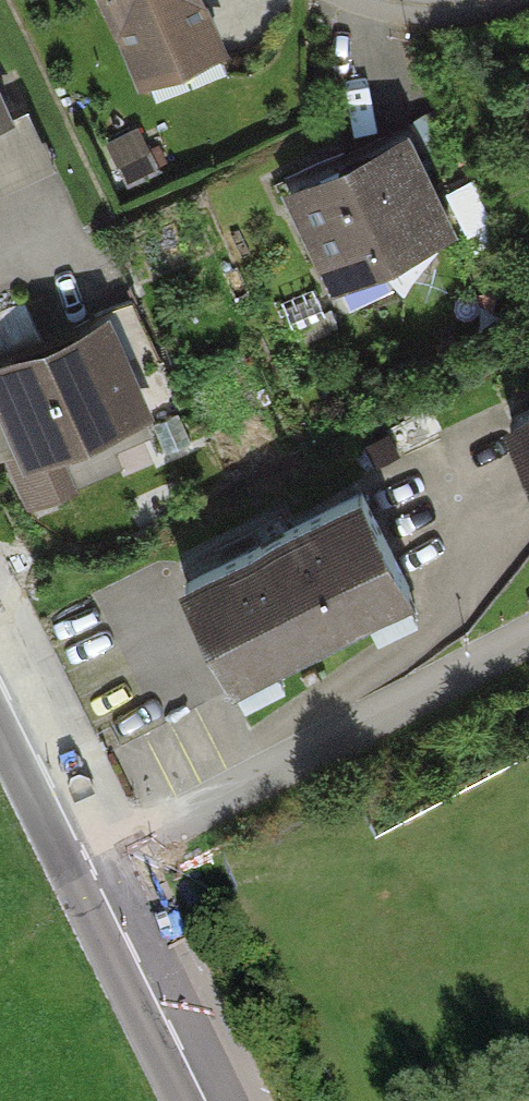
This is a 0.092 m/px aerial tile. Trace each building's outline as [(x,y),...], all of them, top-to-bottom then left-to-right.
[(201,0),(111,0),(139,66),(215,34),(201,0)] [(0,72),(0,116),(18,107),(0,72)] [(402,141),(295,191),(330,264),(370,245),(375,255),(441,224),(402,141)] [(0,366),(0,409),(1,411),(0,412),(0,468),(15,462),(35,512),(78,495),(61,452),(153,415),(115,320),(0,366)] [(509,418),(528,458),(528,408),(509,418)] [(409,582),(362,490),(183,582),(230,674),(409,582)]
